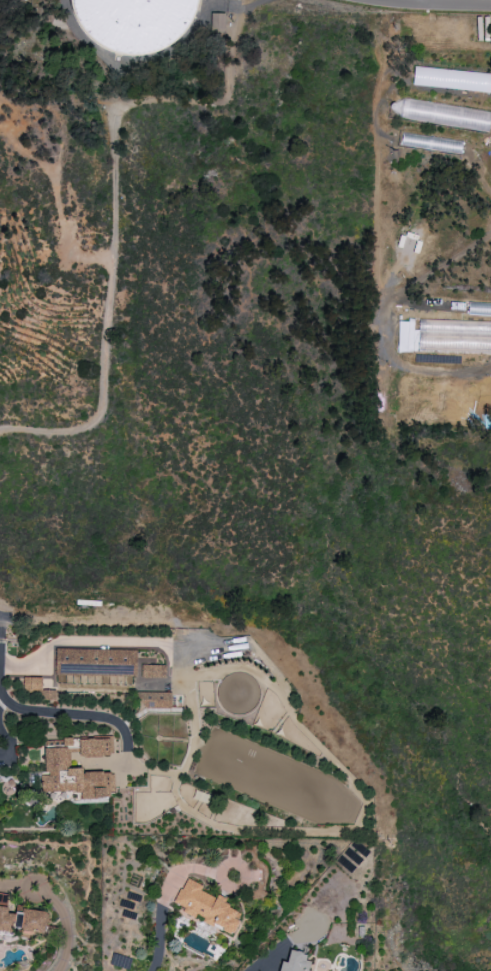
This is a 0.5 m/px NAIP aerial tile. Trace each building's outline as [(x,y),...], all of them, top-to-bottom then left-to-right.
[(74,12),(74,18),(82,31),(87,33),(94,46),(126,55),(132,55),(134,55),(153,53),(182,37),(185,25),(191,22),(198,0),(69,0),(70,5),(74,12)] [(225,13),(210,13),(211,29),(225,29),(225,13)] [(225,31),(212,30),(211,39),(225,40),(225,31)] [(435,70),(435,71),(434,86),(490,89),(490,73),(435,70)] [(467,128),(470,109),(401,98),(398,118),(467,128)] [(460,154),(461,141),(402,133),(401,145),(460,154)] [(136,650),(55,648),(55,673),(135,675),(136,650)] [(164,665),(141,665),(141,677),(164,677),(164,665)] [(41,677),(23,678),(23,691),(41,691),(41,677)] [(55,690),(42,690),(41,700),(55,700),(55,690)] [(171,709),(170,692),(136,692),(136,709),(171,709)] [(40,793),(79,792),(79,798),(114,797),(113,772),(82,772),(82,768),(68,768),(68,752),(78,752),(78,757),(112,756),(111,738),(62,739),(62,748),(44,748),(44,775),(40,775),(40,793)] [(231,934),(242,911),(215,898),(199,891),(202,886),(185,878),(174,902),(184,907),(181,912),(193,918),(194,916),(231,934)] [(22,908),(21,914),(6,912),(8,895),(0,894),(0,930),(43,935),(46,911),(22,908)] [(308,970),(309,960),(294,951),(288,950),(287,962),(280,961),(279,970),(309,970),(308,970)]
